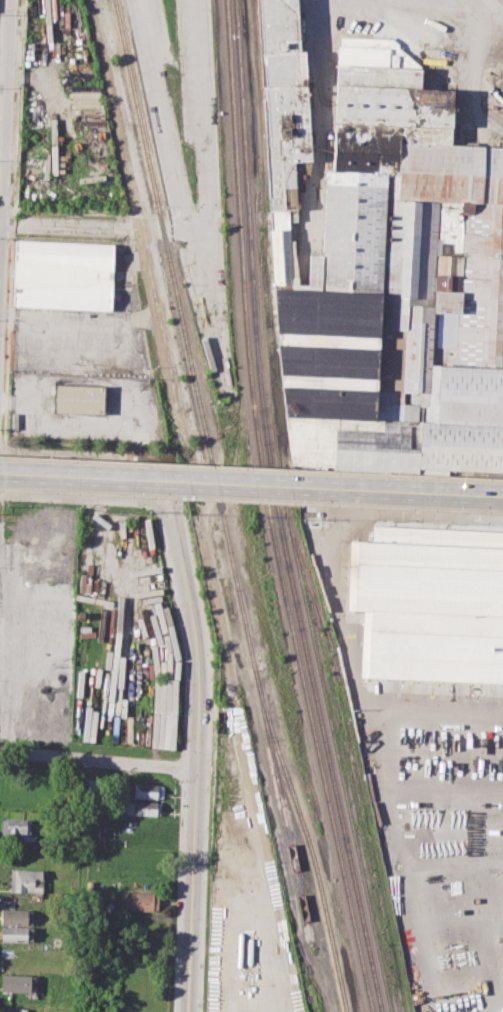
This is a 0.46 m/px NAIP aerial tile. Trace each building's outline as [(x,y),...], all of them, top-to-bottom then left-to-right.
[(269,214),(256,0),(297,0),(300,50),(307,50),(314,164),(299,165),(302,211),(269,214)] [(425,421),(430,362),(502,366),(502,203),(397,198),(402,142),(451,145),(453,90),(421,88),(422,69),(391,38),(338,36),(331,170),(324,169),(320,252),(310,252),(308,287),(294,287),(292,228),(270,229),(292,467),(333,468),(334,429),(383,431),(384,419),(425,421)] [(489,66),(502,67),(502,117),(481,100),(491,83),(485,79),(489,66)] [(451,145),(502,148),(502,203),(397,198),(402,142),(451,145)] [(14,240),(116,244),(113,309),(12,305),(14,240)] [(430,362),(502,366),(502,470),(422,466),(421,472),(333,468),(334,429),(383,431),(384,419),(425,421),(430,362)] [(54,383),(108,385),(107,413),(53,411),(54,383)] [(372,524),(502,528),(502,680),(360,674),(363,611),(343,610),(347,540),(371,541),(372,524)] [(130,783),(163,785),(162,799),(129,797),(130,783)] [(127,800),(161,801),(160,815),(127,813),(127,800)] [(1,818),(31,819),(31,834),(36,834),(35,841),(0,840),(1,818)] [(11,869),(44,869),(44,892),(11,891),(11,869)] [(125,896),(131,896),(131,890),(158,892),(157,911),(124,910),(125,896)] [(2,908),(33,909),(33,923),(1,922),(2,908)] [(1,925),(34,926),(34,942),(0,941),(1,925)] [(4,943),(30,944),(30,950),(35,951),(34,962),(10,960),(10,952),(4,952),(4,943)] [(2,973),(37,975),(37,993),(1,992),(2,973)]
